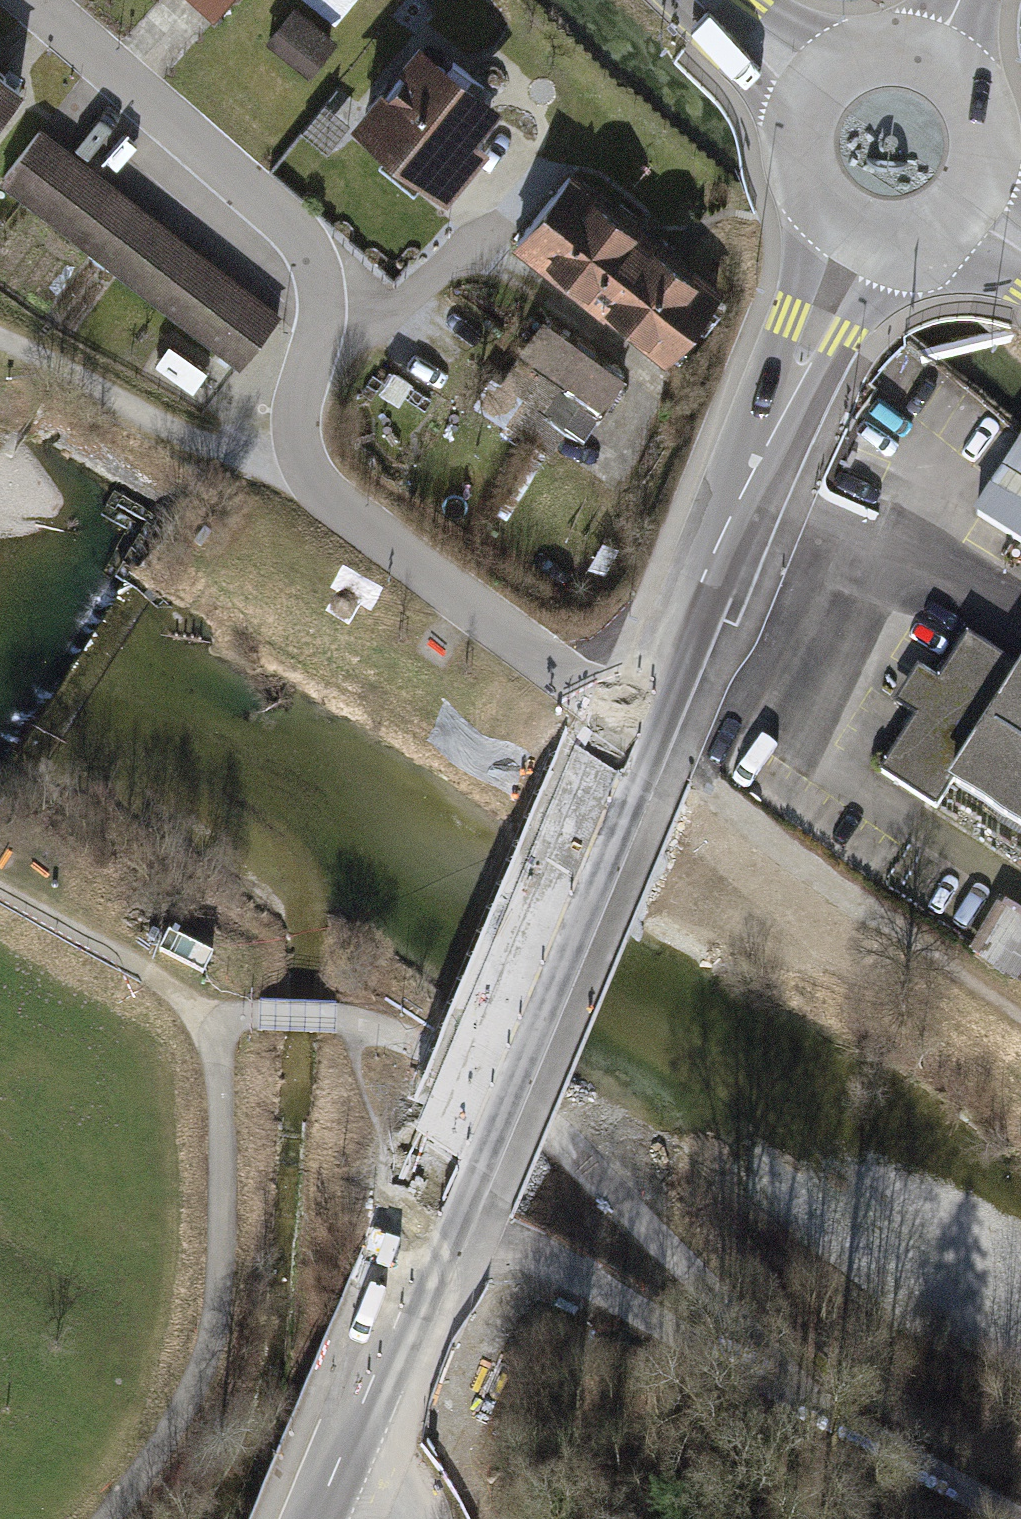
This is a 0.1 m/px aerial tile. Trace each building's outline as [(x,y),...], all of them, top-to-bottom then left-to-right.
[(233,0),(192,0),(217,20),(233,0)] [(268,45),(310,78),(339,42),(296,9),(268,45)] [(439,51),(417,34),(355,113),(460,194),(498,146),(482,133),(506,102),(473,77),(481,67),(447,40),(439,51)] [(35,85),(0,59),(0,129),(35,85)] [(6,192),(240,374),(283,318),(50,136),(6,192)] [(725,295),(571,176),(519,243),(672,362),(725,295)] [(628,383),(553,325),(493,402),(568,460),(628,383)] [(975,515),(1020,545),(1020,443),(975,515)] [(970,637),(879,774),(938,810),(950,788),(1020,831),(1020,670),(970,637)] [(1019,901),(986,946),(1020,973),(1020,902),(1019,901)]
